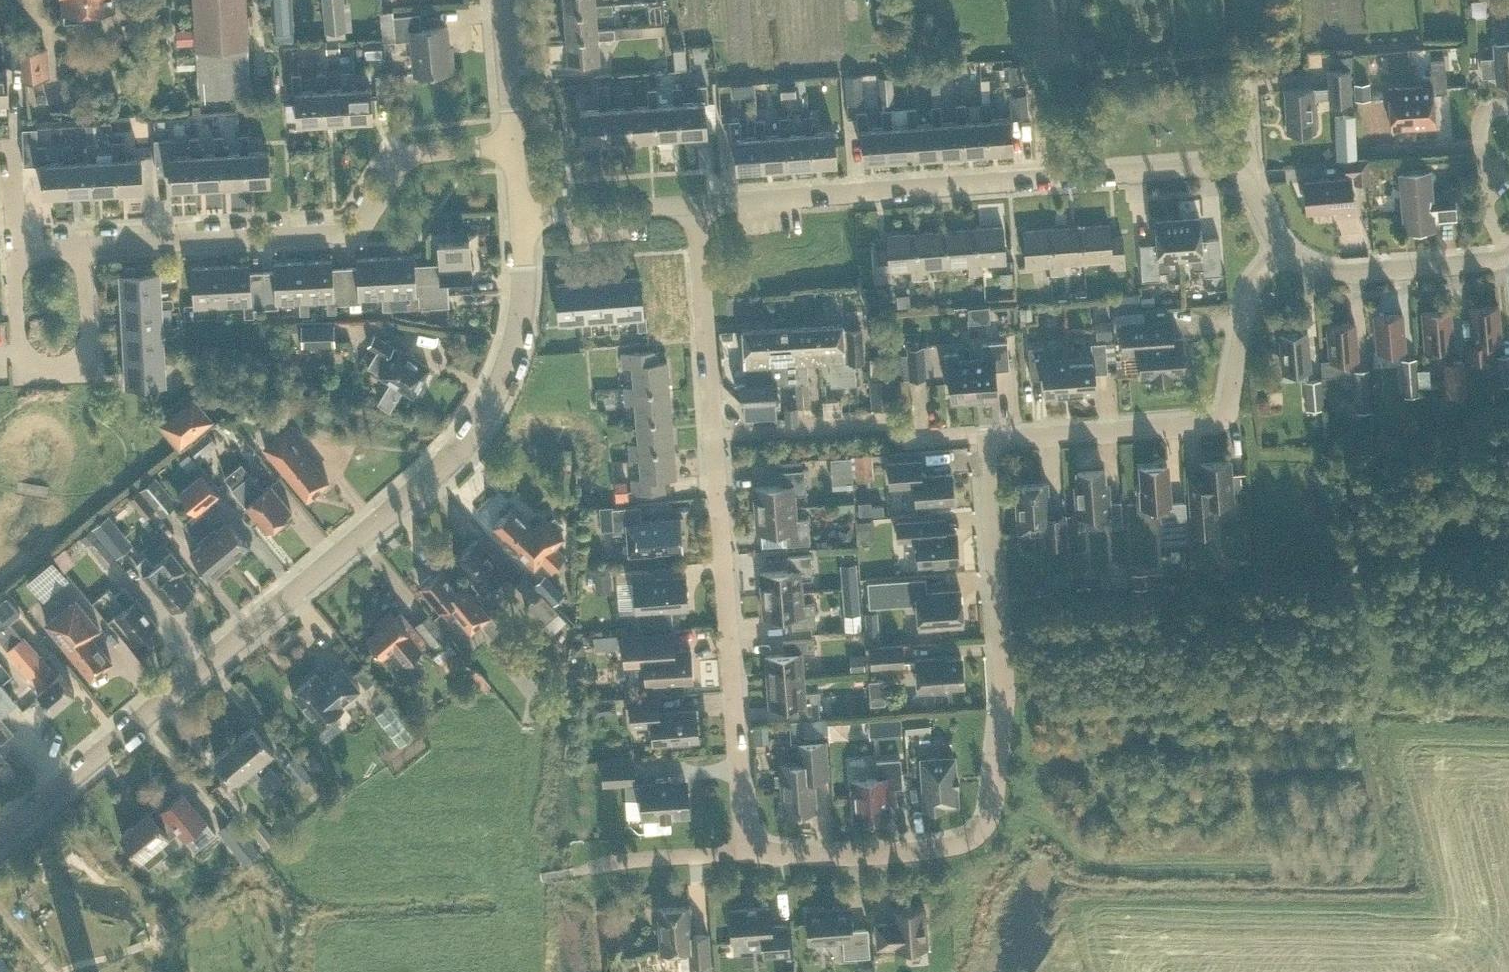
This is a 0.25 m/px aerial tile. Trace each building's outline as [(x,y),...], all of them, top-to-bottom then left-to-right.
[(102,5),(115,4),(114,0),(63,0),(65,17),(86,16),(85,6),(102,5)] [(195,26),(196,43),(199,97),(251,95),(245,0),(193,0),(195,26)] [(291,0),(270,0),(273,31),(293,29),(291,0)] [(324,31),(347,29),(344,0),(322,0),(324,31)] [(1502,14),(1508,14),(1508,0),(1500,0),(1502,14)] [(566,30),(599,27),(598,13),(613,12),(612,2),(597,3),(564,6),(566,30)] [(420,13),(394,15),(393,15),(392,8),(380,10),(382,40),(412,37),(415,73),(454,69),(453,53),(450,53),(447,25),(422,28),(420,13)] [(11,9),(0,10),(0,26),(12,25),(11,9)] [(176,27),(177,42),(194,41),(193,26),(176,27)] [(566,30),(568,60),(601,57),(600,37),(615,36),(614,26),(599,27),(566,30)] [(21,62),(19,31),(2,32),(4,63),(21,62)] [(326,39),(325,40),(326,51),(339,50),(338,38),(326,39)] [(381,41),(364,42),(365,57),(382,56),(381,41)] [(1493,42),(1494,56),(1481,57),(1482,75),(1495,73),(1496,81),(1508,80),(1508,41),(1493,42)] [(686,65),(684,45),(672,46),(674,66),(686,65)] [(46,47),(22,50),(25,77),(49,75),(46,47)] [(321,89),(317,89),(316,71),(315,51),(301,52),(303,84),(306,84),(306,89),(302,90),(301,72),(291,73),(292,91),(296,91),(296,100),(297,118),(297,121),(323,120),(321,89)] [(1352,53),(1342,54),(1343,69),(1327,70),(1328,86),(1285,89),(1287,131),(1315,129),(1313,98),(1329,97),(1329,101),(1351,100),(1349,70),(1353,70),(1352,53)] [(1413,125),(1435,124),(1433,92),(1447,91),(1444,59),(1430,60),(1431,73),(1421,74),(1422,85),(1410,86),(1413,125)] [(350,61),(341,62),(341,70),(350,69),(350,61)] [(1010,85),(1025,83),(1018,63),(1002,64),(1002,66),(994,66),(995,79),(1009,78),(1010,85)] [(9,99),(7,68),(0,68),(0,100),(9,99)] [(348,119),(373,117),(371,86),(351,87),(350,69),(341,70),(342,87),(346,87),(348,119)] [(346,87),(342,87),(327,88),(326,71),(316,71),(317,89),(321,89),(323,120),(348,119),(346,87)] [(864,81),(874,81),(873,72),(863,72),(864,81)] [(375,74),(377,96),(387,95),(385,73),(375,74)] [(861,74),(844,75),(846,103),(863,102),(861,74)] [(894,101),(892,74),(878,75),(880,102),(894,101)] [(796,96),(795,78),(779,79),(780,97),(796,96)] [(1370,98),(1369,81),(1353,82),(1354,99),(1370,98)] [(753,82),(741,83),(742,95),(754,94),(753,82)] [(598,91),(607,90),(607,83),(597,83),(598,91)] [(682,133),(707,131),(705,102),(708,101),(707,84),(697,85),(699,100),(683,102),(679,102),(682,133)] [(679,102),(683,102),(682,86),(673,86),(674,102),(658,104),(654,104),(657,135),(682,133),(679,102)] [(1391,127),(1413,125),(1410,86),(1388,87),(1391,127)] [(654,104),(658,104),(657,87),(648,88),(649,105),(633,106),(630,106),(632,137),(657,135),(654,104)] [(630,106),(633,106),(632,89),(623,90),(624,106),(609,108),(605,108),(607,139),(632,137),(630,106)] [(605,108),(609,108),(608,90),(607,90),(598,91),(599,109),(580,110),(582,141),(607,139),(605,108)] [(1009,94),(1011,116),(1028,115),(1026,92),(1009,94)] [(297,118),(296,100),(286,100),(287,119),(297,118)] [(1010,115),(1008,116),(992,117),(991,101),(982,102),(983,118),(985,117),(988,150),(1013,148),(1011,118),(1010,115)] [(967,119),(966,102),(957,103),(958,119),(961,119),(963,152),(988,150),(985,117),(983,118),(967,119)] [(908,124),(907,107),(907,104),(889,106),(889,109),(882,110),(884,126),(887,126),(889,157),(914,155),(911,124),(908,124)] [(961,119),(958,119),(942,121),(941,105),(932,106),(933,121),(936,121),(939,154),(963,152),(961,119)] [(936,121),(933,121),(918,123),(917,107),(907,107),(908,124),(911,124),(914,155),(939,154),(936,121)] [(887,126),(884,126),(868,127),(867,110),(857,111),(858,129),(862,128),(864,159),(889,157),(887,126)] [(1354,113),(1334,114),(1336,157),(1356,156),(1354,113)] [(837,161),(834,129),(815,131),(813,115),(805,115),(806,132),(809,132),(811,163),(837,161)] [(809,132),(806,132),(790,133),(789,117),(780,117),(781,133),(785,133),(787,165),(811,163),(809,132)] [(785,133),(781,133),(766,134),(765,118),(755,119),(756,136),(760,136),(762,166),(787,165),(785,133)] [(154,134),(166,133),(165,119),(153,119),(154,134)] [(760,136),(756,136),(741,137),(740,120),(730,121),(731,139),(734,138),(736,168),(762,166),(760,136)] [(87,141),(97,140),(96,123),(86,124),(87,141)] [(46,144),(38,144),(37,126),(22,127),(24,164),(41,163),(43,193),(68,192),(66,161),(63,161),(47,162),(46,144)] [(245,182),(270,181),(269,150),(249,151),(248,133),(239,134),(240,151),(243,151),(245,182)] [(243,151),(240,151),(224,152),(223,134),(214,135),(215,152),(219,152),(220,184),(245,182),(243,151)] [(204,153),(204,146),(199,142),(198,136),(189,136),(190,154),(194,154),(196,185),(220,184),(219,152),(215,152),(204,153)] [(194,154),(190,154),(175,155),(174,137),(154,138),(156,173),(169,172),(170,186),(196,185),(194,154)] [(118,189),(143,188),(141,157),(121,158),(120,140),(111,141),(112,158),(116,158),(118,189)] [(116,158),(112,158),(97,159),(96,141),(86,142),(87,159),(91,159),(93,191),(118,189),(116,158)] [(76,154),(72,154),(71,143),(62,143),(63,161),(66,161),(68,192),(93,191),(91,159),(87,159),(76,160),(76,154)] [(1345,160),(1346,174),(1354,173),(1355,181),(1369,180),(1367,158),(1345,160)] [(1433,218),(1455,217),(1452,189),(1431,190),(1429,170),(1400,172),(1404,228),(1434,225),(1433,218)] [(1304,182),(1306,210),(1336,208),(1337,216),(1354,214),(1351,178),(1304,182)] [(1222,273),(1219,237),(1201,238),(1199,217),(1177,218),(1180,258),(1192,257),(1193,268),(1203,267),(1203,274),(1222,273)] [(1169,259),(1180,258),(1177,218),(1155,220),(1157,250),(1152,250),(1150,242),(1139,243),(1142,279),(1160,278),(1159,271),(1169,270),(1169,259)] [(1089,225),(1091,260),(1111,259),(1111,268),(1125,267),(1122,235),(1110,236),(1109,224),(1089,225)] [(977,263),(982,262),(1005,261),(1003,225),(975,228),(977,263)] [(1059,263),(1064,263),(1091,260),(1089,225),(1056,228),(1059,263)] [(982,262),(977,263),(975,228),(945,230),(947,265),(968,263),(969,273),(982,272),(982,262)] [(1064,263),(1059,263),(1056,228),(1023,230),(1026,265),(1049,263),(1050,273),(1064,272),(1064,263)] [(927,267),(947,265),(945,230),(915,232),(918,267),(911,268),(912,277),(927,276),(927,267)] [(911,268),(918,267),(915,232),(887,234),(887,247),(875,248),(878,280),(892,279),(891,269),(911,268)] [(416,293),(449,291),(448,278),(472,277),(469,237),(438,239),(440,261),(427,262),(428,279),(415,280),(416,293)] [(428,279),(427,262),(414,263),(414,255),(385,256),(388,295),(392,295),(410,294),(410,300),(406,300),(406,307),(449,304),(449,291),(416,293),(415,280),(428,279)] [(392,295),(388,295),(385,256),(357,258),(357,265),(345,266),(347,302),(362,301),(362,297),(383,296),(384,308),(392,308),(392,295)] [(347,302),(345,266),(332,267),(332,259),(303,260),(305,300),(309,300),(327,299),(328,311),(337,310),(337,303),(347,302)] [(309,300),(305,300),(303,260),(274,262),(275,270),(263,271),(264,307),(279,306),(279,301),(300,300),(300,312),(309,312),(309,300)] [(264,307),(263,271),(250,271),(249,263),(221,265),(223,304),(227,304),(244,303),(245,315),(254,315),(254,307),(264,307)] [(227,304),(223,304),(221,265),(192,266),(194,305),(217,304),(218,317),(227,317),(227,304)] [(162,300),(162,297),(161,279),(172,278),(172,269),(160,270),(160,272),(120,274),(122,302),(162,300)] [(1012,284),(1012,270),(999,271),(1000,285),(1012,284)] [(615,318),(620,318),(637,316),(638,329),(647,329),(646,316),(643,316),(640,276),(612,279),(615,318)] [(621,330),(620,318),(615,318),(612,279),(585,281),(588,320),(592,320),(610,319),(611,331),(621,330)] [(592,332),(592,320),(588,320),(585,281),(557,283),(560,322),(582,320),(583,333),(592,332)] [(1139,310),(1138,292),(1112,294),(1114,312),(1139,310)] [(898,306),(910,305),(909,293),(897,294),(898,306)] [(1141,295),(1141,303),(1153,303),(1152,294),(1141,295)] [(163,328),(163,325),(162,307),(174,306),(173,297),(162,297),(162,300),(122,302),(123,330),(163,328)] [(988,305),(967,306),(968,322),(990,320),(988,305)] [(1019,306),(1020,319),(1032,318),(1031,305),(1019,306)] [(1491,356),(1490,341),(1501,340),(1498,305),(1470,307),(1473,342),(1467,342),(1468,358),(1491,356)] [(1425,347),(1453,344),(1450,308),(1422,311),(1425,347)] [(1377,350),(1405,348),(1402,312),(1374,315),(1377,350)] [(1183,374),(1181,337),(1173,337),(1172,319),(1122,323),(1124,353),(1140,351),(1141,377),(1150,377),(1150,378),(1175,376),(1175,375),(1183,374)] [(1096,338),(1112,336),(1111,320),(1095,321),(1096,338)] [(335,344),(334,322),(301,323),(301,345),(335,344)] [(1349,372),(1348,358),(1358,358),(1355,322),(1327,324),(1330,359),(1322,359),(1323,374),(1349,372)] [(862,326),(843,327),(843,323),(817,325),(820,363),(828,363),(830,384),(856,382),(855,360),(864,360),(862,326)] [(165,355),(165,353),(164,334),(175,333),(174,324),(163,325),(163,328),(123,330),(125,358),(165,355)] [(795,365),(796,379),(796,383),(797,405),(810,405),(808,378),(807,364),(820,363),(817,325),(792,326),(795,365)] [(796,383),(796,379),(795,365),(792,326),(767,328),(770,367),(771,367),(771,382),(775,381),(775,383),(784,382),(784,383),(796,383)] [(771,367),(770,367),(767,328),(742,329),(745,365),(743,365),(744,383),(741,383),(743,402),(775,400),(776,400),(775,383),(775,381),(771,382),(771,367)] [(1282,370),(1310,368),(1307,331),(1279,333),(1282,370)] [(378,350),(368,365),(381,374),(390,380),(395,383),(402,387),(412,393),(414,389),(417,391),(421,384),(419,382),(429,366),(375,333),(368,344),(378,350)] [(176,338),(177,351),(186,350),(185,338),(176,338)] [(997,397),(995,369),(1009,368),(1007,340),(981,342),(982,358),(971,359),(974,399),(997,397)] [(1094,372),(1107,371),(1105,341),(1091,342),(1092,356),(1068,358),(1070,392),(1095,390),(1094,372)] [(926,377),(924,344),(906,345),(908,378),(926,377)] [(1070,392),(1068,358),(1044,360),(1043,345),(1028,346),(1030,377),(1044,376),(1045,394),(1070,392)] [(669,390),(667,361),(655,362),(654,350),(622,353),(623,366),(633,366),(634,386),(625,386),(625,394),(669,390)] [(974,399),(971,359),(958,360),(957,351),(944,352),(945,362),(948,362),(951,401),(974,399)] [(125,358),(126,386),(167,384),(165,362),(177,361),(177,352),(165,353),(165,355),(125,358)] [(889,353),(873,354),(874,367),(890,366),(889,353)] [(1496,354),(1498,384),(1508,383),(1508,353),(1496,354)] [(1418,394),(1416,356),(1400,357),(1403,395),(1418,394)] [(1466,394),(1464,359),(1442,361),(1445,395),(1466,394)] [(1371,410),(1368,368),(1352,369),(1355,411),(1371,410)] [(892,406),(890,377),(869,378),(871,407),(892,406)] [(1307,408),(1323,407),(1321,379),(1305,380),(1307,408)] [(389,407),(402,387),(395,383),(390,380),(378,400),(389,407)] [(611,390),(596,391),(597,400),(611,399),(611,390)] [(637,422),(671,419),(669,390),(625,394),(626,402),(636,402),(637,422)] [(210,419),(198,404),(193,398),(163,423),(183,447),(192,439),(190,436),(210,419)] [(775,400),(743,402),(744,418),(776,416),(775,400)] [(822,414),(835,413),(834,403),(821,404),(822,414)] [(798,422),(797,405),(784,406),(785,423),(798,422)] [(1508,428),(1508,418),(1495,419),(1496,428),(1508,428)] [(630,451),(674,448),(671,419),(637,422),(639,443),(630,444),(630,451)] [(328,479),(286,428),(265,446),(307,497),(316,489),(320,489),(324,485),(326,482),(328,479)] [(188,446),(199,458),(217,443),(207,430),(188,446)] [(665,478),(676,477),(674,448),(630,451),(631,459),(641,458),(642,477),(633,478),(634,493),(665,490),(665,478)] [(873,478),(873,469),(871,453),(853,454),(855,471),(855,479),(873,478)] [(850,455),(830,457),(831,472),(851,471),(850,455)] [(954,501),(952,472),(921,474),(920,459),(888,462),(890,485),(914,484),(916,504),(954,501)] [(1218,515),(1217,501),(1232,500),(1229,460),(1201,462),(1202,472),(1188,473),(1192,531),(1215,530),(1214,515),(1218,515)] [(1160,505),(1162,543),(1188,541),(1185,501),(1169,502),(1167,464),(1140,466),(1142,489),(1138,489),(1139,506),(1160,505)] [(755,508),(795,505),(794,493),(806,492),(804,468),(780,469),(781,484),(753,486),(755,508)] [(1075,486),(1077,514),(1109,512),(1110,526),(1123,526),(1121,500),(1109,501),(1108,484),(1105,484),(1103,469),(1077,471),(1078,486),(1075,486)] [(290,512),(292,510),(270,484),(264,488),(251,472),(232,487),(267,530),(279,520),(281,521),(291,513),(290,512)] [(231,561),(250,545),(229,520),(218,529),(201,509),(219,494),(202,474),(179,493),(195,512),(191,515),(192,515),(192,516),(231,561)] [(141,488),(162,514),(177,502),(156,476),(141,488)] [(628,498),(627,478),(614,479),(615,499),(628,498)] [(1047,481),(1016,483),(1017,499),(1016,499),(1018,531),(1044,529),(1045,543),(1067,542),(1065,514),(1049,515),(1047,481)] [(146,516),(155,508),(139,489),(130,497),(146,516)] [(859,501),(859,515),(884,513),(883,503),(871,504),(871,500),(859,501)] [(854,509),(853,501),(838,502),(838,510),(854,509)] [(627,528),(629,554),(656,552),(655,550),(682,548),(682,550),(683,550),(681,516),(679,516),(679,517),(641,521),(640,505),(612,507),(613,529),(627,528)] [(795,505),(755,508),(757,531),(785,528),(786,543),(810,541),(808,517),(796,518),(795,505)] [(511,506),(493,525),(533,565),(540,557),(551,568),(565,554),(554,543),(563,535),(558,530),(564,523),(555,515),(549,521),(544,516),(534,527),(511,506)] [(109,513),(91,527),(116,557),(133,543),(109,513)] [(211,577),(231,561),(192,516),(185,522),(202,542),(190,552),(211,577)] [(956,531),(945,532),(944,517),(896,521),(898,539),(917,538),(917,546),(914,549),(915,558),(918,560),(918,564),(958,561),(956,531)] [(873,518),(857,519),(858,540),(870,540),(874,536),(873,518)] [(845,522),(840,528),(840,542),(856,541),(855,521),(845,522)] [(115,557),(92,530),(82,539),(104,566),(115,557)] [(471,581),(483,595),(505,575),(496,564),(497,563),(476,539),(456,556),(475,578),(471,581)] [(77,560),(65,546),(53,557),(65,571),(77,560)] [(153,584),(173,609),(182,601),(185,601),(190,597),(191,594),(194,592),(178,573),(185,568),(170,551),(154,564),(146,555),(137,563),(154,583),(153,584)] [(762,593),(801,590),(800,578),(812,577),(811,553),(787,554),(788,569),(760,571),(762,593)] [(50,556),(37,566),(55,588),(68,578),(51,556),(50,556)] [(842,588),(858,587),(856,562),(840,563),(842,588)] [(43,599),(55,588),(37,566),(24,577),(43,599)] [(652,566),(615,569),(616,581),(629,580),(633,580),(636,611),(637,611),(638,626),(672,624),(671,608),(688,607),(685,575),(653,578),(652,566)] [(462,580),(455,586),(439,567),(419,583),(440,610),(441,609),(449,620),(455,615),(470,633),(481,624),(491,616),(462,580)] [(611,591),(610,570),(593,571),(595,592),(611,591)] [(1066,575),(1066,571),(1056,572),(1056,576),(1051,576),(1052,591),(1069,590),(1068,575),(1066,575)] [(1148,586),(1148,571),(1131,572),(1132,587),(1148,586)] [(541,591),(524,573),(514,583),(530,600),(526,604),(542,622),(557,608),(541,592),(541,591)] [(563,592),(545,573),(535,583),(552,602),(563,592)] [(1099,574),(1076,575),(1077,592),(1100,591),(1099,574)] [(869,606),(915,602),(917,629),(964,625),(961,587),(926,590),(925,576),(867,581),(869,606)] [(616,581),(619,611),(636,610),(633,580),(629,580),(616,581)] [(137,642),(158,624),(136,598),(135,598),(125,585),(116,593),(126,605),(115,615),(137,642)] [(860,612),(858,587),(842,588),(844,614),(860,612)] [(801,590),(762,593),(763,616),(791,614),(792,626),(816,624),(814,602),(802,603),(801,590)] [(74,691),(59,672),(56,674),(23,635),(22,636),(9,620),(20,612),(6,595),(0,600),(0,638),(8,647),(7,648),(29,675),(27,677),(53,709),(74,691)] [(102,668),(111,660),(90,635),(100,627),(76,598),(46,623),(91,677),(94,674),(97,675),(102,670),(102,668)] [(392,647),(405,663),(422,648),(419,644),(425,640),(401,610),(395,615),(391,610),(375,624),(379,629),(368,637),(382,655),(392,647)] [(865,612),(867,642),(879,641),(877,611),(865,612)] [(456,650),(448,640),(450,639),(429,613),(416,624),(437,649),(432,653),(440,663),(456,650)] [(488,639),(510,666),(523,655),(491,616),(481,624),(492,636),(488,639)] [(692,678),(690,649),(673,650),(672,632),(623,635),(624,663),(644,661),(645,681),(692,678)] [(605,634),(593,635),(594,648),(606,648),(605,634)] [(802,676),(800,653),(814,652),(813,637),(783,639),(784,653),(766,654),(768,678),(802,676)] [(572,653),(585,652),(584,640),(571,641),(572,653)] [(905,664),(903,642),(868,645),(870,667),(905,664)] [(848,653),(850,670),(864,669),(863,652),(848,653)] [(915,658),(918,690),(948,688),(948,686),(963,684),(961,656),(935,658),(935,656),(915,658)] [(528,675),(534,670),(524,657),(518,663),(528,675)] [(341,704),(360,688),(342,667),(324,682),(316,672),(292,692),(320,726),(344,706),(341,704)] [(363,668),(356,674),(366,686),(373,680),(363,668)] [(868,669),(868,682),(876,682),(875,668),(868,669)] [(789,716),(819,714),(818,701),(820,701),(819,689),(803,691),(802,676),(768,678),(770,704),(788,703),(789,716)] [(1,717),(17,703),(0,683),(0,715),(1,717)] [(697,738),(695,708),(659,712),(657,698),(630,700),(632,725),(652,723),(654,742),(697,738)] [(617,712),(616,699),(598,701),(599,714),(617,712)] [(0,715),(0,740),(2,742),(14,732),(1,717),(0,715)] [(892,717),(893,736),(902,735),(900,716),(892,717)] [(828,731),(827,717),(820,717),(820,719),(796,720),(797,730),(805,730),(805,733),(828,731)] [(753,724),(754,740),(769,739),(768,723),(753,724)] [(233,741),(272,788),(282,779),(270,765),(269,766),(262,758),(273,750),(252,725),(233,741)] [(783,811),(815,808),(813,777),(827,776),(825,740),(797,742),(798,761),(780,763),(783,811)] [(264,795),(272,788),(233,741),(215,756),(235,781),(245,773),(264,795)] [(303,759),(313,770),(323,762),(313,751),(303,759)] [(295,756),(285,764),(301,783),(311,775),(295,756)] [(957,803),(954,756),(921,758),(925,807),(944,806),(944,804),(957,803)] [(854,818),(889,815),(887,786),(902,785),(900,757),(876,759),(877,777),(852,778),(854,818)] [(635,783),(634,761),(600,762),(601,785),(635,783)] [(641,783),(643,816),(688,813),(686,780),(641,783)] [(121,834),(140,856),(141,856),(149,866),(167,850),(159,840),(168,833),(170,836),(179,828),(185,836),(195,848),(216,831),(205,818),(205,819),(181,791),(163,807),(162,805),(152,813),(150,810),(121,834)] [(262,853),(231,816),(217,828),(248,864),(262,853)] [(275,838),(260,819),(249,828),(265,847),(275,838)] [(690,905),(658,907),(661,951),(689,949),(690,970),(710,969),(708,933),(692,934),(690,905)] [(770,906),(730,908),(732,940),(762,938),(763,955),(790,953),(788,924),(771,925),(770,906)] [(807,910),(809,941),(843,939),(844,957),(870,955),(868,927),(852,928),(850,906),(807,910)] [(894,921),(875,923),(877,947),(896,945),(896,948),(927,945),(924,907),(893,909),(894,921)]
